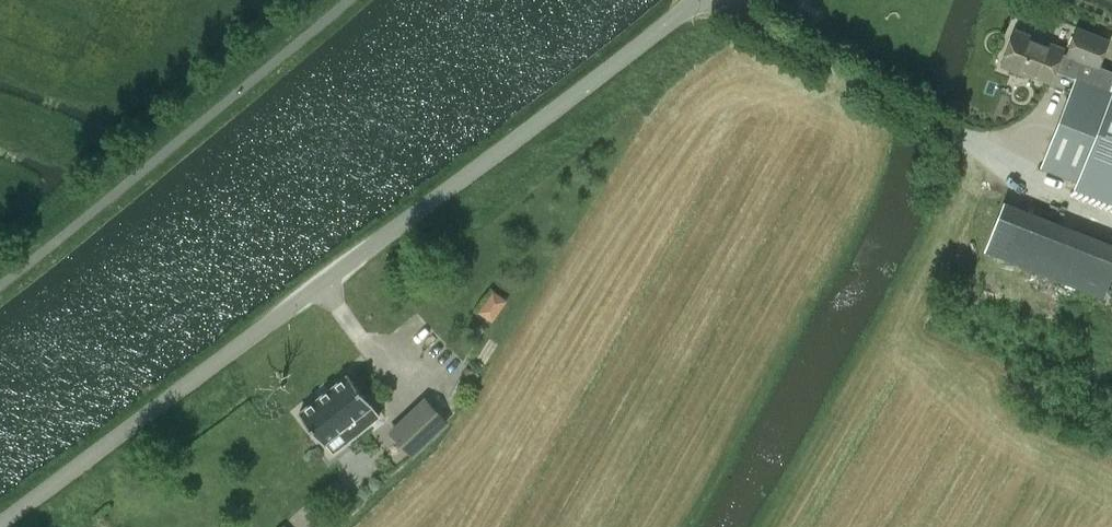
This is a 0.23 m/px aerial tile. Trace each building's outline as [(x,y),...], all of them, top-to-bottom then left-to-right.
[(814,18),(819,10),(804,1),(799,9),(814,18)] [(1003,65),(1024,73),(1025,70),(1050,80),(1054,70),(1077,78),(1111,92),(1111,71),(1100,66),(1110,38),(1077,26),(1066,54),(1061,52),(1063,48),(1016,30),(1003,65)] [(1042,167),(1078,181),(1077,184),(1111,197),(1111,92),(1077,78),(1042,167)] [(1111,271),(1111,240),(998,201),(979,256),(1103,298),(1111,271)] [(490,322),(508,301),(493,288),(475,309),(490,322)] [(468,369),(464,374),(470,378),(473,372),(468,369)] [(300,412),(324,443),(342,429),(350,439),(379,416),(371,406),(373,405),(349,374),(300,412)] [(425,395),(389,431),(414,457),(450,421),(425,395)]
